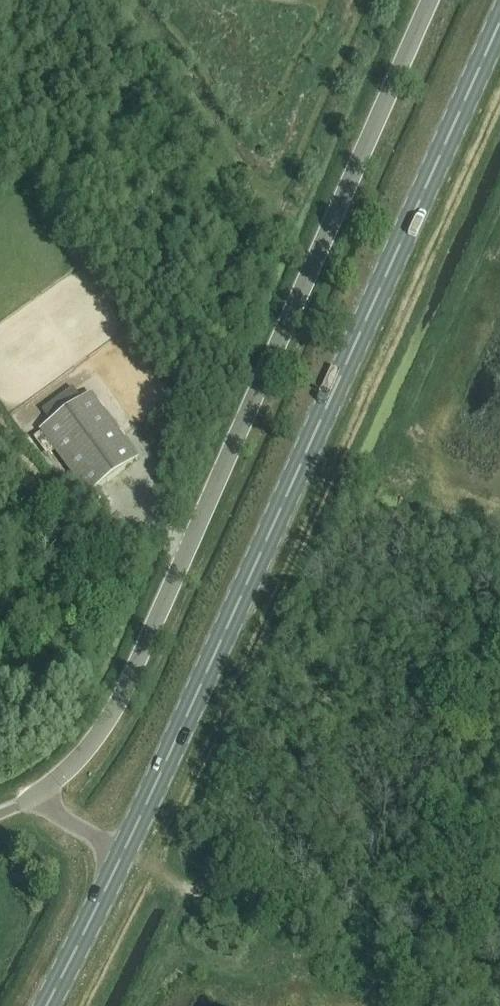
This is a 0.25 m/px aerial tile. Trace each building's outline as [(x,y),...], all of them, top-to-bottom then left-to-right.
[(138,459),(91,394),(40,431),(87,496),(138,459)]
